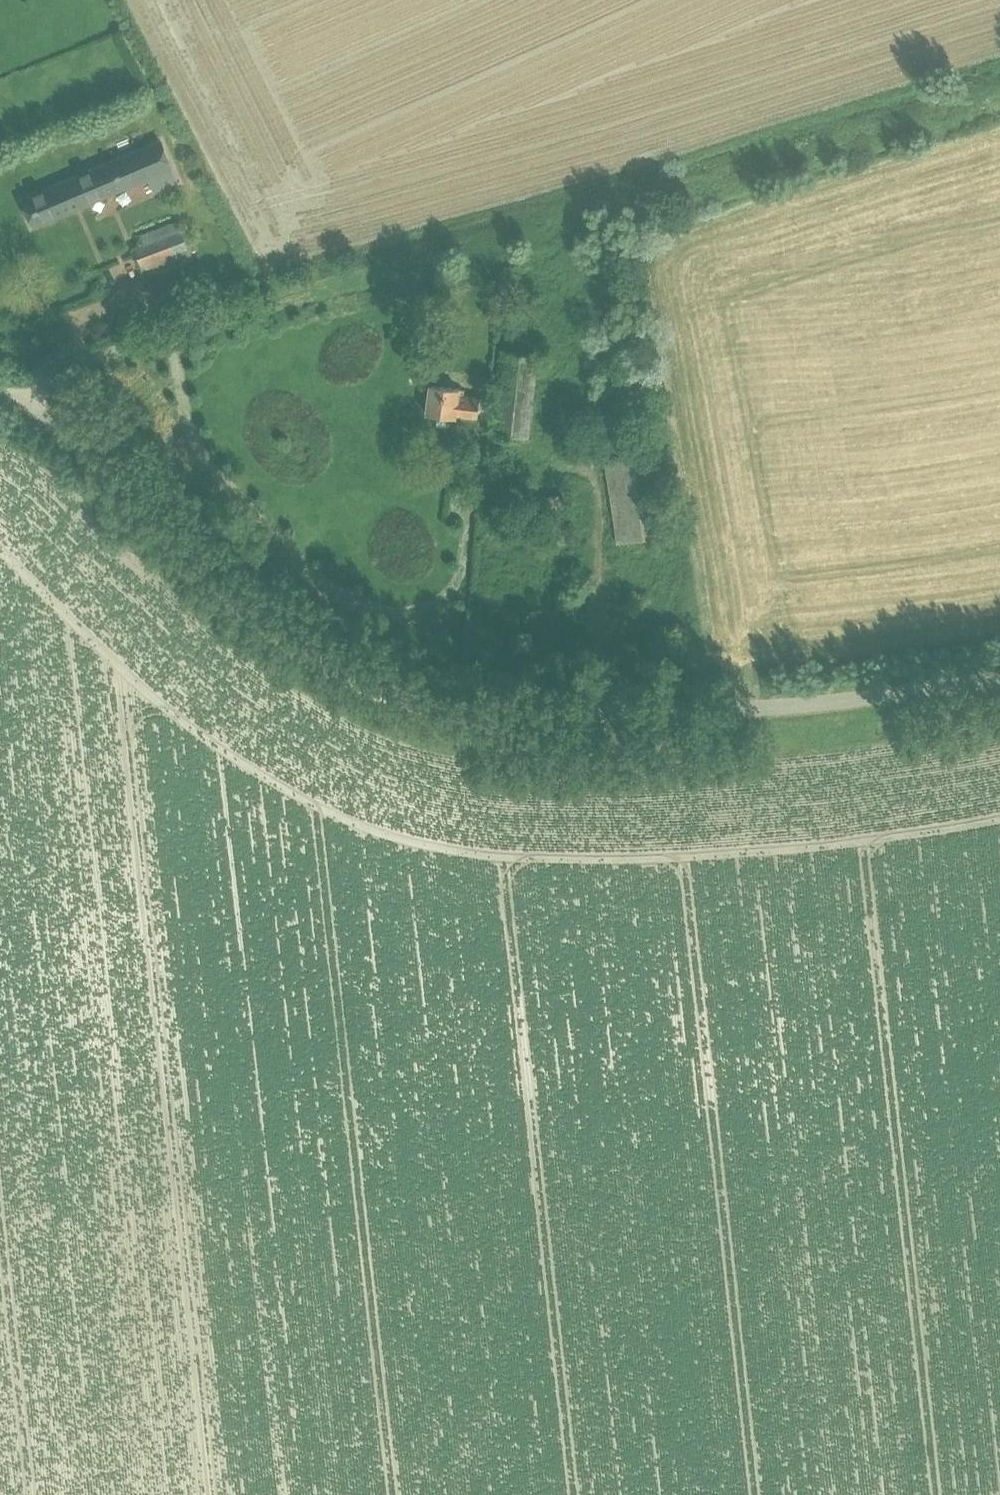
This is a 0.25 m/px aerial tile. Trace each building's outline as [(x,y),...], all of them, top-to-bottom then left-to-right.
[(160,140),(111,161),(123,188),(147,177),(153,192),(178,182),(160,140)] [(111,161),(28,197),(39,223),(123,188),(111,161)] [(142,268),(188,248),(181,230),(134,250),(142,268)] [(505,349),(494,436),(527,440),(537,353),(505,349)] [(490,420),(493,399),(464,396),(464,388),(431,384),(427,414),(456,417),(457,413),(478,415),(477,419),(490,420)] [(618,543),(671,535),(658,451),(605,458),(618,543)]
